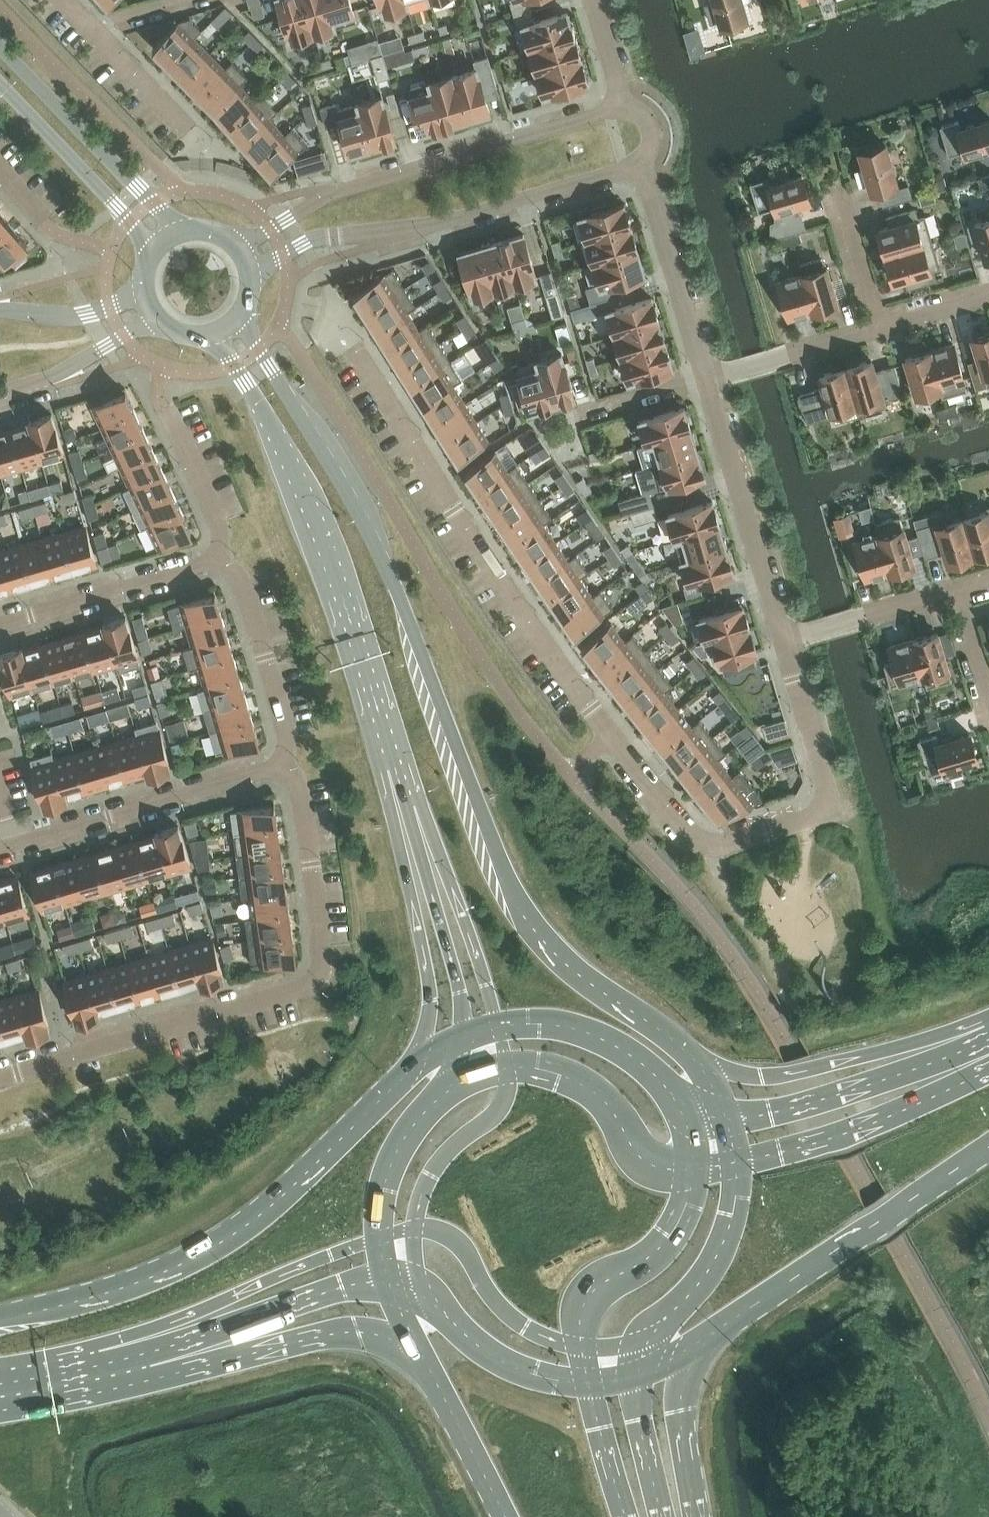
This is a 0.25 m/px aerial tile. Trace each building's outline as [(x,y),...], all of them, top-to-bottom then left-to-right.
[(291,40),(313,33),(303,0),(279,0),(291,40)] [(335,27),(327,0),(303,0),(313,33),(335,27)] [(351,0),(327,0),(335,27),(336,26),(334,19),(355,13),(351,0)] [(384,12),(408,5),(407,0),(381,0),(384,12)] [(514,14),(532,9),(529,0),(514,0),(511,1),(514,14)] [(715,2),(707,5),(712,21),(720,19),(722,25),(748,17),(743,1),(746,0),(715,0),(715,2)] [(262,4),(251,7),(254,18),(266,15),(262,4)] [(226,20),(233,12),(227,6),(219,13),(226,20)] [(518,26),(524,25),(531,48),(575,35),(575,34),(576,33),(574,25),(572,26),(568,12),(536,21),(532,9),(514,14),(518,26)] [(219,13),(212,20),(219,27),(226,20),(219,13)] [(190,17),(179,21),(154,46),(170,62),(195,37),(202,30),(190,17)] [(449,31),(447,23),(439,25),(442,33),(449,31)] [(257,37),(250,29),(243,36),(250,43),(257,37)] [(418,40),(426,38),(424,30),(416,32),(418,40)] [(416,32),(409,35),(411,42),(418,40),(416,32)] [(576,37),(575,35),(531,48),(538,72),(582,58),(578,45),(580,45),(577,37),(576,37)] [(210,52),(195,37),(170,62),(185,78),(210,52)] [(250,43),(258,51),(264,44),(257,37),(250,43)] [(443,39),(446,47),(453,44),(451,37),(443,39)] [(379,39),(368,42),(372,57),(384,53),(380,41),(379,39)] [(388,39),(380,41),(384,53),(391,51),(388,39)] [(424,53),(430,51),(428,43),(422,45),(424,53)] [(422,45),(413,48),(415,56),(424,53),(422,45)] [(404,61),(400,48),(391,51),(384,53),(388,66),(404,61)] [(226,68),(210,52),(185,78),(200,93),(226,68)] [(372,57),(379,79),(390,76),(388,66),(384,53),(372,57)] [(476,68),(455,74),(468,118),(469,120),(477,117),(477,116),(491,111),(483,84),(496,80),(488,55),(474,60),(476,68)] [(324,68),(333,65),(330,58),(321,60),(324,68)] [(545,95),(589,82),(582,58),(538,72),(545,95)] [(321,60),(315,62),(317,70),(324,68),(321,60)] [(226,68),(200,93),(215,108),(242,84),(249,77),(232,61),(226,68)] [(290,72),(283,64),(276,71),(283,78),(290,72)] [(512,79),(510,71),(502,74),(504,81),(512,79)] [(283,78),(290,86),(297,80),(290,72),(283,78)] [(453,122),(468,118),(455,74),(432,81),(445,125),(446,127),(454,124),(453,122)] [(504,81),(507,89),(514,87),(512,79),(504,81)] [(409,88),(422,132),(445,125),(432,81),(409,88)] [(257,101),(242,84),(215,108),(229,125),(257,101)] [(395,92),(388,94),(392,107),(399,105),(395,92)] [(373,146),(396,139),(383,95),(360,102),(373,146)] [(271,117),(257,101),(229,125),(244,141),(271,117)] [(323,112),(327,126),(342,122),(351,153),(373,146),(360,102),(338,109),(336,102),(321,106),(323,112)] [(312,103),(303,106),(306,116),(315,113),(312,103)] [(315,113),(306,116),(309,125),(318,123),(315,113)] [(285,134),(271,117),(244,141),(258,157),(285,134)] [(951,155),(951,154),(966,150),(967,154),(988,147),(988,120),(961,128),(959,120),(942,125),(941,126),(949,155),(951,155)] [(292,127),(285,134),(258,157),(273,174),(307,144),(292,127)] [(884,187),(885,192),(881,193),(884,205),(912,197),(909,185),(894,189),(892,184),(898,182),(886,143),(860,151),(865,168),(857,171),(861,184),(870,182),(872,191),(884,187)] [(771,222),(771,239),(780,236),(790,233),(799,230),(806,228),(802,212),(796,214),(793,205),(810,200),(803,175),(771,184),(769,177),(752,182),(752,181),(751,182),(759,212),(761,211),(776,206),(777,209),(775,210),(775,221),(771,222)] [(978,178),(981,187),(988,185),(988,180),(988,175),(978,178)] [(938,189),(948,186),(945,177),(935,180),(938,189)] [(934,190),(919,195),(922,205),(937,201),(934,190)] [(581,216),(588,240),(632,227),(625,203),(581,216)] [(888,216),(891,225),(879,229),(887,255),(932,241),(925,216),(919,217),(916,208),(888,216)] [(0,211),(0,237),(13,225),(0,211)] [(986,259),(988,258),(988,218),(968,224),(973,240),(974,240),(974,239),(980,238),(986,259)] [(28,243),(13,225),(0,237),(0,266),(1,267),(28,243)] [(632,227),(588,240),(594,263),(639,250),(632,227)] [(792,243),(802,240),(799,230),(790,233),(792,243)] [(964,232),(957,234),(960,244),(967,242),(964,232)] [(516,283),(537,277),(524,233),(503,239),(516,283)] [(783,245),(792,243),(790,233),(780,236),(783,245)] [(483,245),(482,245),(495,290),(516,283),(503,239),(491,243),(490,241),(482,243),(483,245)] [(560,240),(552,242),(554,250),(562,248),(560,240)] [(934,269),(940,267),(932,241),(887,255),(895,281),(906,277),(909,287),(936,278),(934,269)] [(460,252),(474,296),(495,290),(482,245),(460,252)] [(557,258),(564,255),(562,248),(554,250),(557,258)] [(639,250),(594,263),(602,287),(646,274),(639,250)] [(823,257),(801,264),(804,273),(803,273),(814,310),(838,303),(827,266),(826,267),(823,257)] [(430,260),(423,265),(428,273),(436,268),(430,260)] [(393,268),(354,293),(366,312),(405,288),(393,268)] [(779,280),(790,317),(814,310),(803,273),(779,280)] [(447,287),(442,278),(434,283),(440,292),(447,287)] [(440,292),(445,300),(453,295),(447,287),(440,292)] [(366,312),(378,330),(417,306),(405,288),(366,312)] [(558,291),(547,295),(554,317),(565,314),(558,291)] [(577,292),(568,295),(572,308),(581,305),(577,292)] [(597,313),(608,310),(616,308),(613,296),(593,302),(597,313)] [(616,308),(608,310),(615,334),(660,321),(653,297),(616,308)] [(420,329),(409,312),(417,307),(417,306),(378,330),(389,349),(420,329)] [(471,323),(465,314),(457,319),(463,328),(471,323)] [(503,317),(496,320),(498,327),(505,325),(503,317)] [(520,327),(527,325),(525,318),(512,322),(514,329),(520,327)] [(660,321),(615,334),(622,357),(666,344),(660,321)] [(463,328),(468,337),(476,332),(471,323),(463,328)] [(535,323),(528,325),(530,332),(538,330),(535,323)] [(420,329),(389,349),(401,367),(440,342),(428,324),(420,329)] [(527,325),(520,327),(523,334),(530,332),(528,325),(527,325)] [(976,389),(988,385),(988,333),(973,338),(984,372),(972,375),(976,389)] [(431,348),(401,367),(413,385),(443,366),(451,361),(440,342),(431,348)] [(968,389),(954,343),(930,350),(944,396),(968,389)] [(666,344),(622,357),(629,381),(674,368),(666,344)] [(493,347),(481,355),(487,364),(491,361),(499,356),(493,347)] [(940,387),(943,397),(944,396),(930,350),(906,357),(917,394),(940,387)] [(553,403),(575,397),(562,353),(540,359),(553,403)] [(496,370),(504,365),(499,356),(491,361),(496,370)] [(587,359),(589,367),(597,364),(594,357),(587,359)] [(517,366),(530,410),(553,403),(540,359),(517,366)] [(872,359),(846,367),(860,413),(886,405),(884,398),(904,392),(896,365),(876,371),(872,359)] [(443,366),(413,385),(424,403),(454,384),(463,379),(451,361),(443,366)] [(597,364),(589,367),(591,374),(599,372),(597,364)] [(823,386),(801,393),(809,421),(833,413),(836,422),(859,415),(859,413),(860,413),(846,367),(820,375),(823,386)] [(466,402),(454,384),(424,403),(436,422),(466,402)] [(124,393),(94,407),(103,427),(136,412),(127,391),(124,392),(124,393)] [(512,402),(509,392),(500,395),(503,405),(512,402)] [(478,421),(466,402),(436,422),(447,440),(478,421)] [(506,415),(515,412),(512,402),(503,405),(506,415)] [(959,412),(956,403),(947,406),(949,415),(959,412)] [(685,406),(641,419),(648,443),(692,430),(685,406)] [(947,406),(937,409),(939,418),(949,415),(947,406)] [(103,427),(113,447),(145,431),(136,412),(103,427)] [(43,460),(64,454),(53,414),(31,420),(43,460)] [(29,420),(30,423),(11,429),(22,466),(43,460),(31,420),(29,420)] [(459,459),(490,440),(478,421),(447,440),(459,459)] [(71,428),(64,430),(67,441),(75,438),(71,428)] [(11,429),(0,432),(0,468),(1,472),(22,466),(11,429)] [(638,446),(644,467),(654,464),(698,451),(695,439),(696,438),(694,430),(692,431),(692,430),(648,443),(638,446)] [(113,447),(122,466),(155,451),(145,431),(113,447)] [(537,450),(543,458),(551,453),(545,445),(537,450)] [(80,449),(70,452),(74,465),(84,460),(80,449)] [(496,450),(466,470),(479,489),(509,469),(496,450)] [(600,457),(597,450),(590,452),(592,460),(600,457)] [(122,466),(131,486),(164,471),(155,451),(122,466)] [(654,464),(644,467),(637,469),(644,493),(705,475),(698,451),(654,464)] [(74,465),(78,479),(88,476),(84,460),(74,465)] [(509,469),(479,489),(491,507),(529,481),(517,463),(509,469)] [(124,489),(133,509),(173,490),(164,471),(131,486),(124,489)] [(569,480),(563,472),(556,477),(561,486),(569,480)] [(587,482),(584,477),(577,481),(581,487),(587,482)] [(64,489),(62,480),(50,483),(53,492),(64,489)] [(561,486),(567,494),(575,489),(569,480),(561,486)] [(521,487),(491,507),(503,525),(533,505),(541,499),(529,481),(521,487)] [(587,482),(581,487),(586,494),(593,490),(587,482)] [(38,489),(40,496),(52,493),(49,485),(38,489)] [(22,502),(32,499),(29,491),(29,488),(19,491),(22,502)] [(61,493),(64,502),(78,498),(75,489),(61,493)] [(142,528),(149,525),(182,510),(173,490),(133,509),(142,528)] [(93,494),(84,497),(87,507),(96,503),(93,494)] [(533,505),(503,525),(515,543),(545,523),(553,517),(541,499),(533,505)] [(47,500),(46,501),(33,504),(36,514),(49,510),(47,500)] [(713,501),(669,514),(676,538),(720,525),(713,501)] [(87,507),(90,520),(100,517),(96,503),(87,507)] [(20,508),(23,518),(36,514),(33,504),(20,508)] [(658,517),(654,505),(632,512),(635,523),(658,517)] [(865,518),(874,515),(872,506),(862,509),(865,518)] [(988,510),(964,517),(975,554),(988,550),(988,507),(987,508),(988,510)] [(593,516),(588,508),(580,513),(585,522),(593,516)] [(53,521),(49,510),(36,514),(39,525),(53,521)] [(189,532),(192,530),(182,510),(149,525),(159,546),(189,532)] [(5,513),(0,514),(0,525),(8,522),(5,513)] [(850,513),(834,518),(840,537),(856,532),(850,513)] [(585,522),(591,530),(599,525),(593,516),(585,522)] [(891,570),(915,563),(900,516),(876,523),(879,534),(880,534),(891,570)] [(945,550),(949,562),(975,554),(964,517),(940,525),(939,522),(917,528),(925,556),(945,550)] [(527,561),(557,541),(545,523),(515,543),(527,561)] [(720,525),(676,538),(683,561),(727,548),(726,546),(728,545),(726,537),(724,538),(720,525)] [(97,563),(86,526),(64,532),(75,569),(97,563)] [(75,569),(64,532),(43,538),(54,576),(75,569)] [(108,544),(104,532),(95,535),(99,549),(108,544)] [(879,534),(856,541),(867,578),(891,570),(880,534),(879,534)] [(54,576),(43,538),(23,545),(34,582),(54,576)] [(527,561),(537,577),(539,579),(569,559),(557,541),(527,561)] [(108,544),(99,549),(103,561),(112,558),(122,556),(118,543),(108,545),(108,544)] [(612,544),(604,549),(610,557),(617,552),(612,544)] [(633,551),(628,544),(622,548),(626,555),(633,551)] [(34,582),(23,545),(2,551),(13,588),(34,582)] [(727,548),(683,561),(690,584),(734,571),(730,557),(732,557),(729,549),(727,549),(727,548)] [(2,551),(0,551),(0,592),(13,588),(2,551)] [(636,569),(641,576),(647,571),(642,565),(633,551),(626,555),(636,569)] [(615,566),(623,561),(617,552),(610,557),(615,566)] [(569,559),(539,579),(551,597),(581,577),(589,571),(577,553),(569,559)] [(647,571),(641,576),(644,580),(645,582),(652,577),(647,571)] [(581,577),(551,597),(563,615),(593,595),(581,577)] [(650,588),(645,582),(644,580),(636,585),(642,594),(650,588)] [(648,602),(656,596),(650,588),(642,594),(648,602)] [(601,589),(593,595),(563,615),(576,634),(614,608),(601,589)] [(213,594),(181,603),(188,625),(222,615),(216,593),(213,594)] [(665,609),(676,622),(677,624),(678,625),(684,620),(678,601),(663,606),(665,609)] [(744,605),(700,618),(706,640),(750,627),(744,605)] [(222,615),(188,625),(194,646),(229,636),(222,615)] [(147,628),(144,616),(135,619),(138,631),(147,628)] [(119,671),(141,664),(126,617),(105,623),(117,663),(119,671)] [(611,622),(583,644),(597,662),(625,640),(611,622)] [(674,629),(668,622),(660,628),(666,636),(674,629)] [(85,632),(96,669),(117,663),(105,623),(103,624),(104,626),(85,632)] [(750,627),(706,640),(707,641),(714,638),(721,661),(757,651),(750,627)] [(672,644),(680,637),(674,629),(666,636),(672,644)] [(938,632),(914,639),(925,675),(924,675),(928,687),(952,680),(945,656),(956,652),(950,631),(939,634),(938,632)] [(64,638),(75,675),(96,669),(85,632),(64,638)] [(625,640),(597,662),(611,679),(639,657),(646,651),(633,634),(625,640)] [(139,639),(143,653),(153,650),(149,636),(139,639)] [(229,636),(194,646),(200,667),(235,656),(229,636)] [(43,644),(54,682),(75,675),(64,638),(43,644)] [(895,661),(885,664),(891,685),(924,675),(925,675),(914,639),(890,646),(895,661)] [(22,648),(34,688),(54,682),(43,644),(24,650),(23,647),(22,648)] [(0,654),(12,694),(34,688),(22,648),(0,654)] [(639,657),(611,679),(624,696),(652,674),(660,668),(646,651),(639,657)] [(694,655),(686,661),(693,669),(701,663),(694,655)] [(235,656),(200,667),(206,687),(241,677),(235,656)] [(699,678),(707,671),(701,663),(693,669),(699,678)] [(150,666),(153,678),(161,676),(158,664),(150,666)] [(660,668),(624,696),(637,713),(666,691),(673,685),(660,668)] [(164,677),(153,680),(157,695),(168,692),(164,677)] [(241,677),(206,687),(198,689),(204,710),(247,698),(241,677)] [(146,683),(133,687),(135,694),(135,696),(149,692),(146,683)] [(102,690),(106,702),(117,699),(115,691),(110,688),(102,690)] [(102,689),(82,695),(86,708),(106,702),(102,690),(102,689)] [(727,697),(721,689),(713,695),(720,703),(727,697)] [(666,691),(637,713),(651,730),(679,708),(666,691)] [(149,692),(135,696),(138,706),(152,702),(149,692)] [(726,711),(734,705),(727,697),(720,703),(726,711)] [(211,731),(253,718),(247,698),(204,710),(211,731)] [(158,701),(162,715),(171,712),(167,699),(158,701)] [(76,711),(73,701),(61,705),(64,714),(76,711)] [(107,708),(111,720),(123,716),(120,704),(107,708)] [(51,718),(64,714),(61,705),(48,709),(51,718)] [(934,707),(924,709),(927,718),(937,715),(934,707)] [(99,724),(111,720),(107,708),(96,711),(99,724)] [(664,747),(692,725),(679,708),(651,730),(664,747)] [(30,717),(32,724),(43,720),(40,709),(33,711),(30,717)] [(927,718),(930,728),(940,725),(937,715),(927,718)] [(82,729),(78,716),(66,720),(69,730),(70,732),(82,729)] [(259,740),(253,718),(211,731),(217,753),(257,741),(259,740)] [(786,718),(764,725),(768,740),(790,733),(786,718)] [(184,719),(168,724),(172,740),(189,735),(184,719)] [(700,719),(664,747),(677,764),(706,742),(713,736),(700,719)] [(66,720),(56,723),(59,733),(69,730),(66,720)] [(135,727),(138,735),(150,775),(171,768),(157,720),(135,727)] [(747,723),(740,729),(746,737),(754,732),(747,723)] [(23,733),(26,743),(37,739),(34,729),(23,733)] [(746,737),(753,745),(760,740),(754,732),(746,737)] [(970,732),(940,741),(937,734),(918,739),(929,774),(948,768),(947,767),(978,758),(970,732)] [(150,775),(138,735),(117,741),(128,778),(147,772),(148,775),(150,775)] [(706,742),(677,764),(691,781),(719,759),(727,752),(713,736),(706,742)] [(183,740),(170,744),(174,754),(186,751),(183,740)] [(128,778),(117,741),(96,747),(107,784),(128,778)] [(107,784),(96,747),(76,753),(87,790),(107,784)] [(766,762),(773,756),(767,748),(760,754),(766,762)] [(31,758),(45,806),(67,799),(55,759),(53,751),(31,758)] [(87,790),(76,753),(55,759),(67,799),(68,799),(67,796),(87,790)] [(691,781),(700,793),(704,798),(732,776),(719,759),(691,781)] [(740,769),(732,776),(704,798),(718,816),(719,816),(766,802),(766,801),(740,769)] [(921,785),(908,789),(911,799),(924,795),(923,792),(921,785)] [(272,805),(231,811),(234,833),(278,827),(275,804),(272,805)] [(195,820),(185,824),(189,836),(199,833),(195,820)] [(191,865),(179,825),(157,832),(169,872),(191,865)] [(237,854),(245,853),(281,849),(278,827),(234,833),(237,854)] [(137,841),(149,878),(169,872),(157,832),(156,832),(157,835),(137,841)] [(190,839),(196,860),(209,858),(205,837),(190,839)] [(117,847),(128,884),(149,878),(137,841),(117,847)] [(96,853),(107,890),(128,884),(117,847),(96,853)] [(237,854),(240,876),(284,870),(281,849),(245,853),(237,854)] [(75,859),(86,896),(107,890),(96,853),(75,859)] [(209,858),(196,860),(198,869),(211,867),(209,858)] [(55,865),(66,902),(86,896),(75,859),(55,865)] [(33,872),(44,909),(66,902),(55,865),(33,872)] [(240,876),(243,897),(251,896),(287,891),(284,870),(240,876)] [(18,876),(0,882),(0,897),(7,920),(29,914),(18,876)] [(216,891),(215,879),(205,881),(206,892),(216,891)] [(254,918),(290,913),(287,891),(251,896),(254,918)] [(183,894),(176,896),(179,904),(183,903),(185,902),(183,894)] [(166,896),(155,899),(158,910),(169,907),(166,896)] [(158,910),(155,899),(150,900),(147,907),(148,913),(158,910)] [(188,904),(191,914),(204,910),(201,900),(188,904)] [(210,907),(213,917),(223,914),(220,904),(210,907)] [(118,909),(113,911),(117,922),(128,919),(127,914),(118,909)] [(117,922),(113,911),(106,913),(103,919),(105,926),(117,922)] [(173,912),(160,916),(163,925),(176,921),(173,912)] [(290,913),(254,918),(246,919),(249,940),(293,934),(290,913)] [(92,915),(72,921),(76,934),(96,928),(92,915)] [(163,925),(160,916),(146,920),(149,929),(163,925)] [(132,924),(118,928),(121,938),(135,934),(132,924)] [(227,934),(225,924),(217,925),(219,936),(227,934)] [(59,929),(61,939),(75,935),(72,925),(59,929)] [(121,938),(118,928),(105,932),(108,942),(121,938)] [(293,957),(296,957),(293,934),(249,940),(252,963),(266,961),(267,964),(281,962),(280,959),(293,957)] [(91,936),(77,940),(80,950),(93,946),(91,936)] [(212,937),(191,944),(203,984),(224,978),(212,937)] [(24,942),(26,949),(37,946),(35,939),(24,942)] [(80,950),(77,940),(64,944),(66,954),(80,950)] [(16,952),(14,942),(0,946),(0,957),(16,952)] [(231,943),(221,946),(225,959),(235,956),(231,943)] [(191,944),(170,950),(181,987),(200,981),(201,984),(203,984),(191,944)] [(170,950),(149,956),(160,993),(181,987),(170,950)] [(149,956),(129,962),(140,999),(160,993),(149,956)] [(20,957),(6,961),(9,971),(23,967),(20,957)] [(129,962),(108,968),(119,1006),(140,999),(129,962)] [(108,968),(87,975),(99,1015),(100,1014),(100,1011),(119,1006),(108,968)] [(87,975),(65,981),(77,1021),(99,1015),(87,975)] [(38,989),(17,996),(29,1036),(50,1030),(38,989)] [(0,1001),(0,1015),(7,1039),(26,1034),(27,1037),(29,1036),(17,996),(0,1001)]
